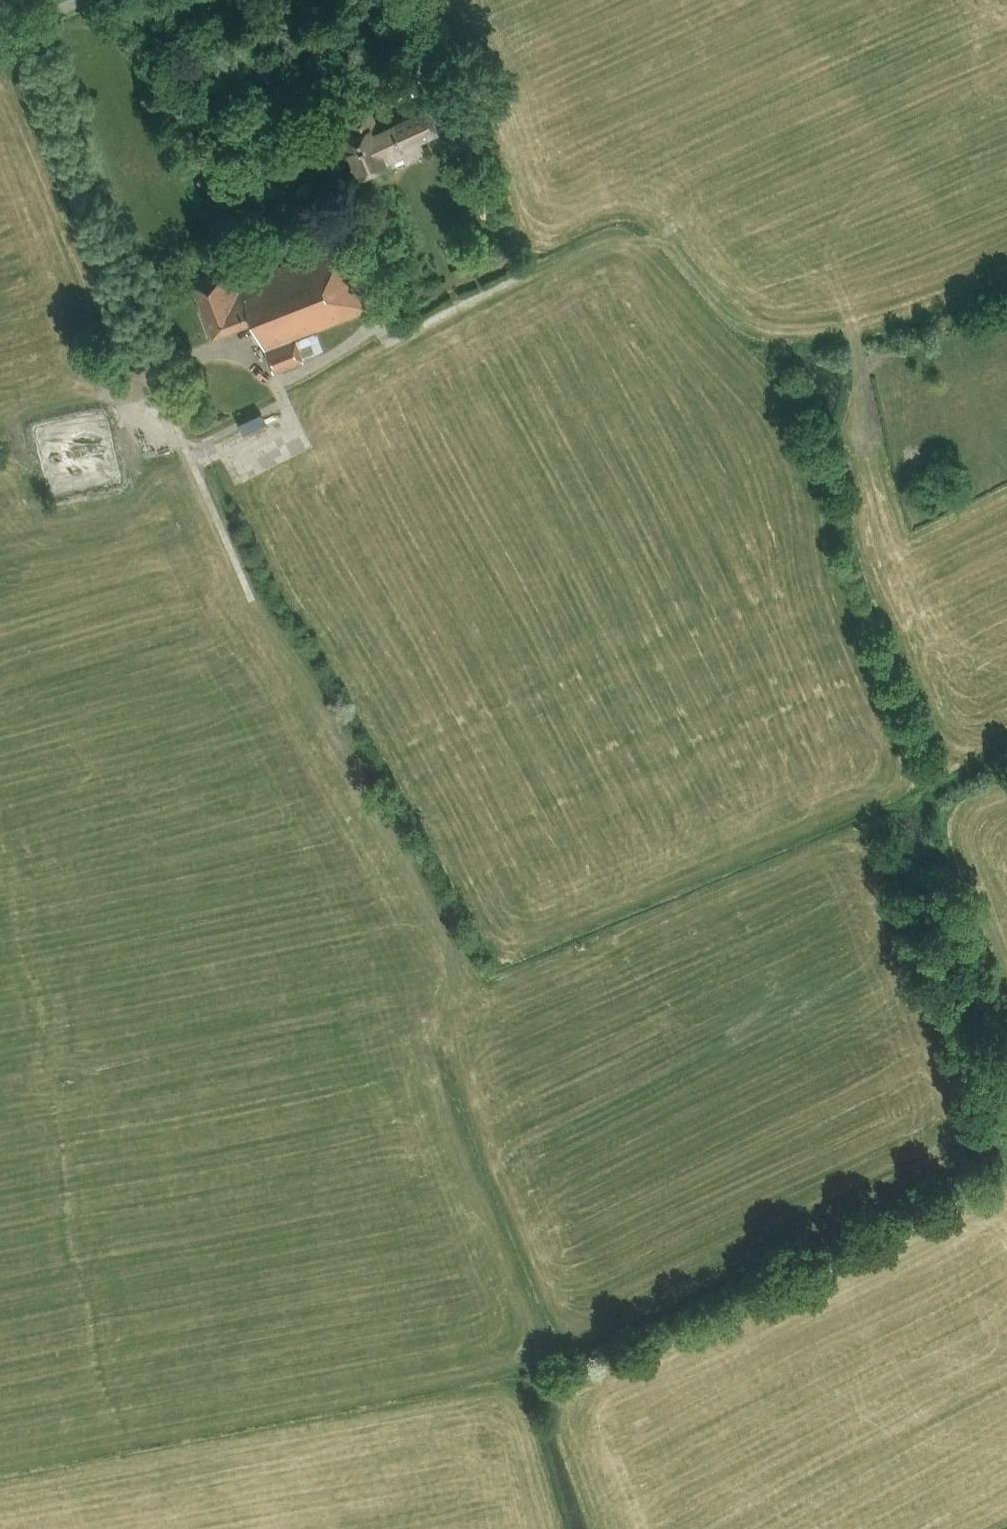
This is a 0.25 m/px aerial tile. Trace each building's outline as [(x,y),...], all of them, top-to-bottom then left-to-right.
[(348,123),(354,136),(345,140),(360,174),(421,147),(418,140),(437,131),(428,109),(378,131),(370,114),(348,123)] [(274,373),(304,361),(295,339),(368,311),(342,244),(241,282),(234,265),(192,281),(213,337),(254,321),(274,373)] [(296,340),(303,358),(324,350),(317,332),(296,340)]
